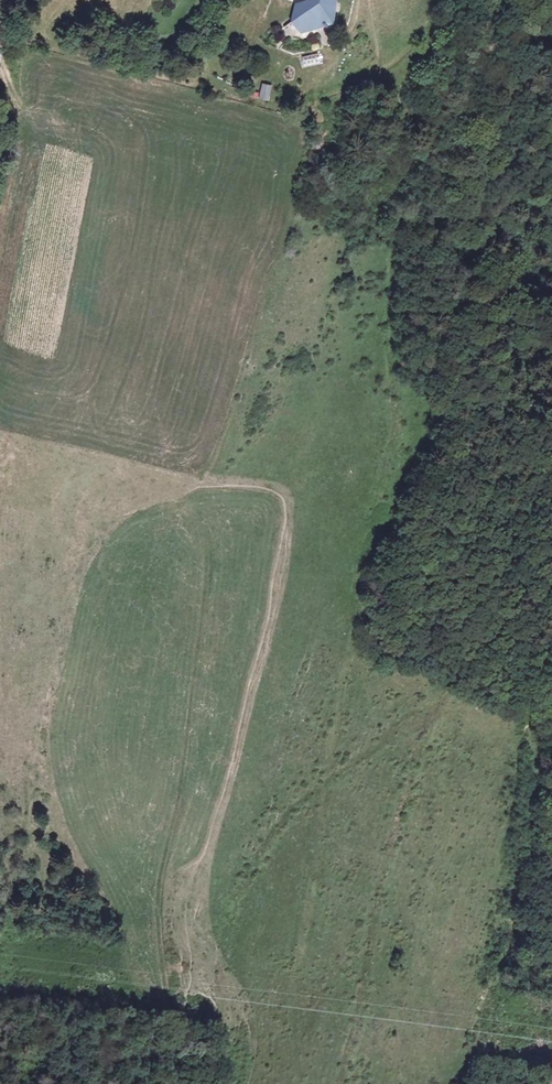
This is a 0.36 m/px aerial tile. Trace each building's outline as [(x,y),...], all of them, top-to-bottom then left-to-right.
[(297,20),(306,22),(311,22),(310,25),(322,27),(329,23),(333,8),(331,8),(333,0),(301,0),(297,20)] [(304,68),(322,63),(319,52),(301,57),(304,68)] [(261,83),(259,99),(269,101),(272,84),(261,83)]
